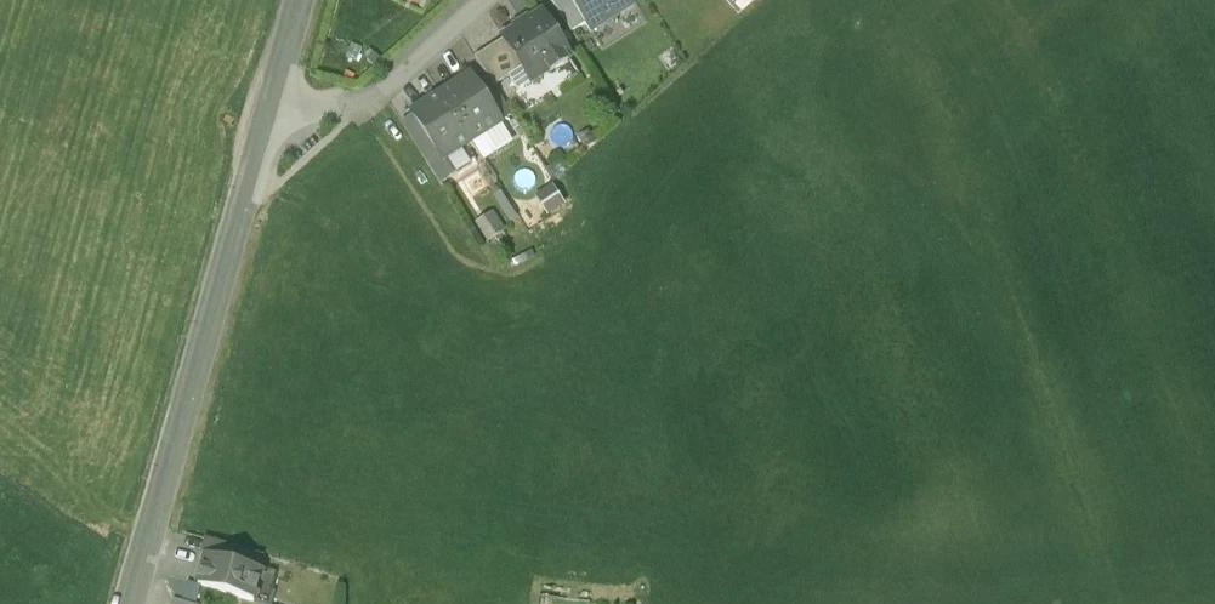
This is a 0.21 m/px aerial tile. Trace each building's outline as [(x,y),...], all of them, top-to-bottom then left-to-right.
[(568,0),(555,0),(551,3),(571,33),(584,24),(568,0)] [(598,0),(568,0),(584,24),(590,34),(611,21),(598,0)] [(611,21),(632,8),(627,0),(598,0),(611,21)] [(571,58),(542,13),(530,21),(528,19),(512,30),(514,32),(502,39),(504,42),(521,68),(532,84),(549,73),(550,74),(567,64),(566,62),(571,58)] [(521,68),(504,42),(476,60),(489,80),(492,86),(521,68)] [(470,78),(441,96),(471,143),(500,125),(477,89),(470,78)] [(489,80),(477,89),(500,125),(512,117),(492,86),(489,80)] [(471,143),(441,96),(412,114),(414,118),(442,161),(451,175),(467,164),(459,151),(471,143)] [(442,161),(414,118),(401,126),(438,183),(451,175),(442,161)] [(541,210),(548,220),(564,209),(557,199),(541,210)] [(492,215),(475,226),(487,245),(504,233),(492,215)] [(262,573),(205,557),(198,585),(254,600),(262,573)]
